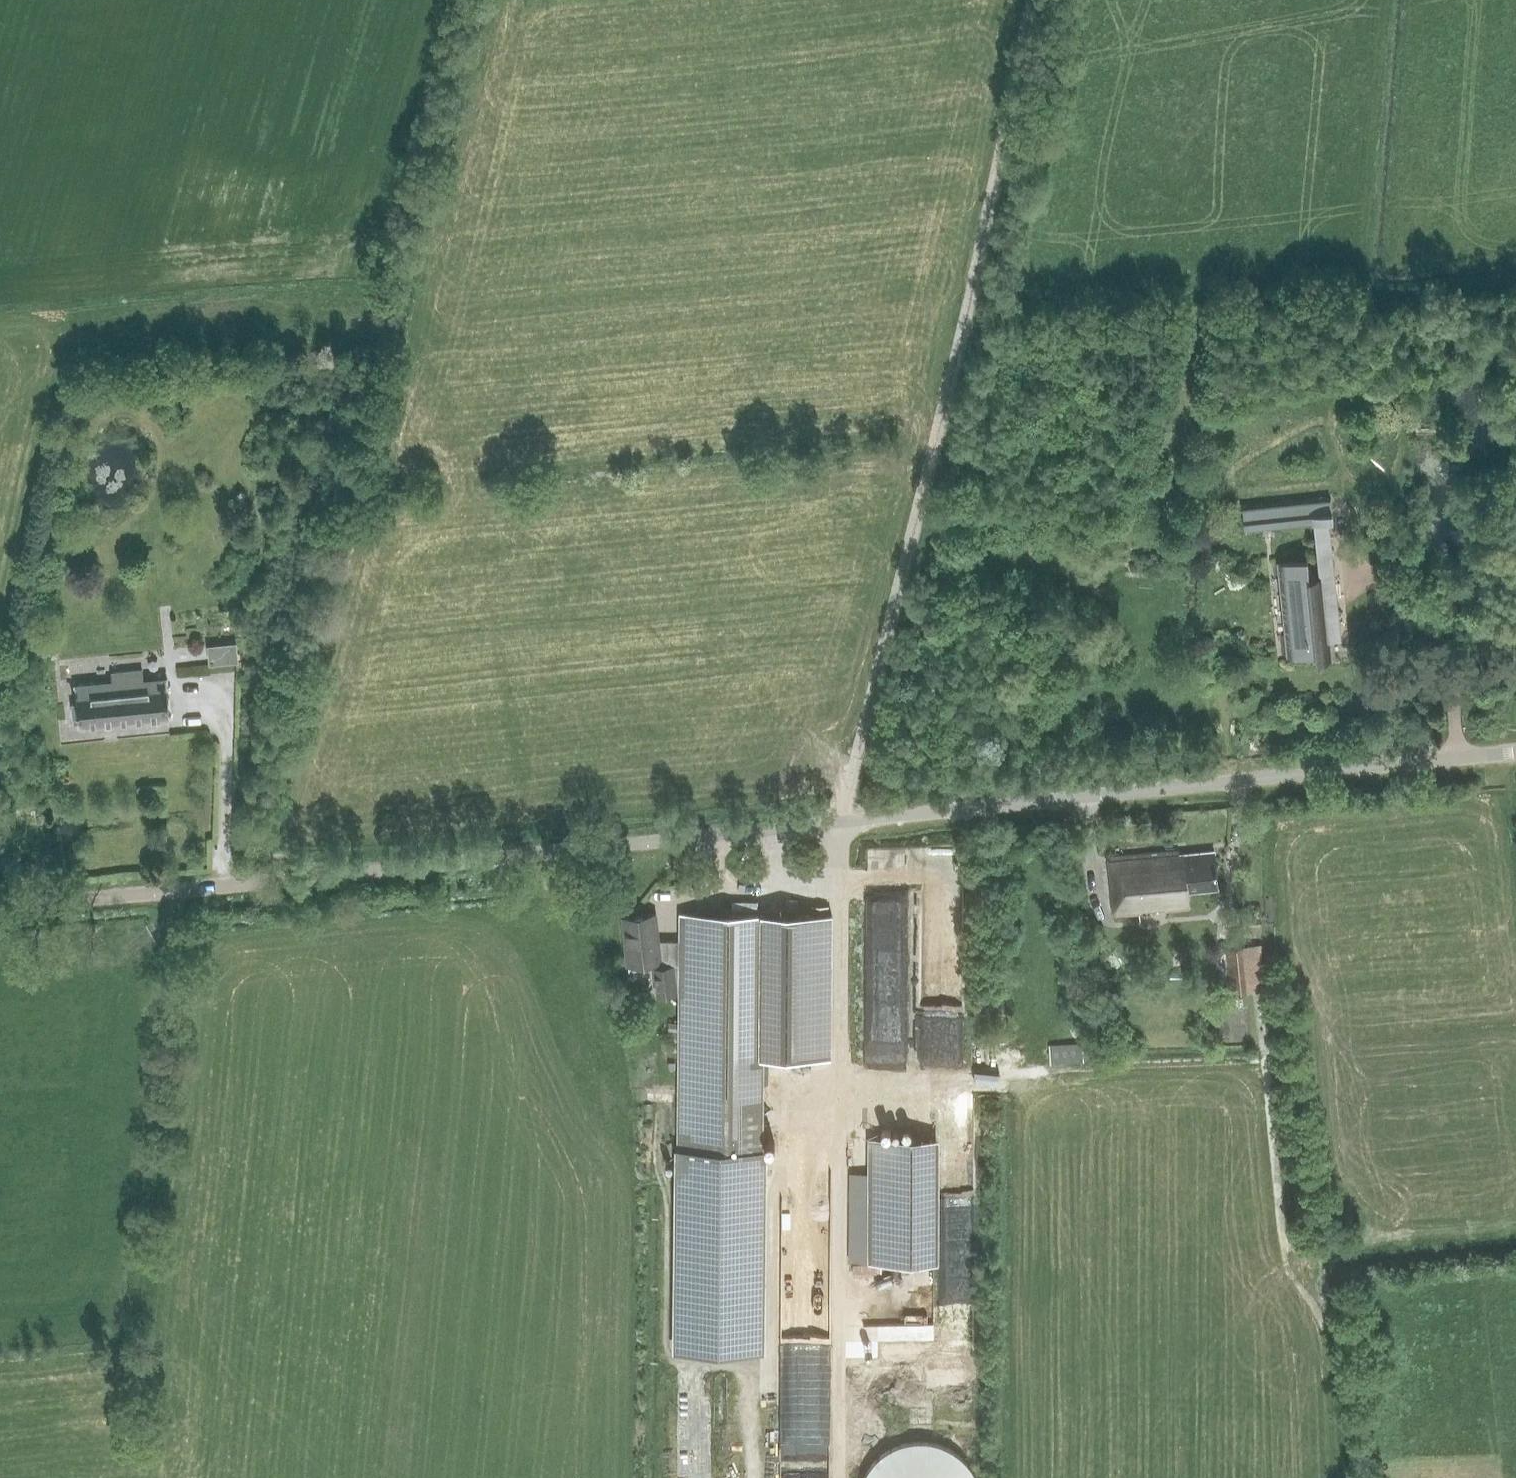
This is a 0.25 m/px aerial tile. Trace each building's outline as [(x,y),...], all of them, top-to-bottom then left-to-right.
[(1244,530),(1328,521),(1332,521),(1330,501),(1241,510),(1244,530)] [(1310,578),(1308,560),(1276,564),(1286,657),(1315,653),(1316,663),(1330,662),(1328,642),(1340,641),(1332,558),(1319,559),(1321,577),(1310,578)] [(238,661),(236,643),(208,646),(210,664),(238,661)] [(112,682),(75,686),(77,704),(72,704),(73,718),(78,718),(79,726),(170,717),(166,679),(143,681),(142,671),(111,674),(112,682)] [(1113,917),(1189,910),(1187,891),(1218,888),(1214,852),(1179,855),(1179,851),(1108,858),(1113,917)] [(628,966),(661,962),(655,914),(622,918),(628,966)] [(680,1352),(763,1352),(765,1057),(832,1057),(833,915),(682,914),(680,1352)] [(1262,989),(1257,945),(1226,949),(1228,971),(1230,992),(1262,989)] [(678,992),(675,962),(653,965),(656,995),(678,992)] [(1084,1060),(1083,1042),(1049,1044),(1050,1062),(1084,1060)] [(934,1264),(933,1140),(867,1140),(867,1263),(934,1264)] [(961,1429),(961,1341),(901,1341),(901,1429),(961,1429)] [(920,1441),(914,1441),(907,1442),(901,1444),(897,1445),(891,1448),(886,1451),(881,1455),(876,1459),(872,1464),(869,1469),(865,1475),(864,1477),(976,1477),(975,1477),(973,1473),(971,1469),(969,1466),(966,1462),(963,1459),(959,1455),(952,1450),(948,1448),(944,1446),(941,1444),(937,1443),(932,1442),(928,1441),(924,1441),(920,1441)]
